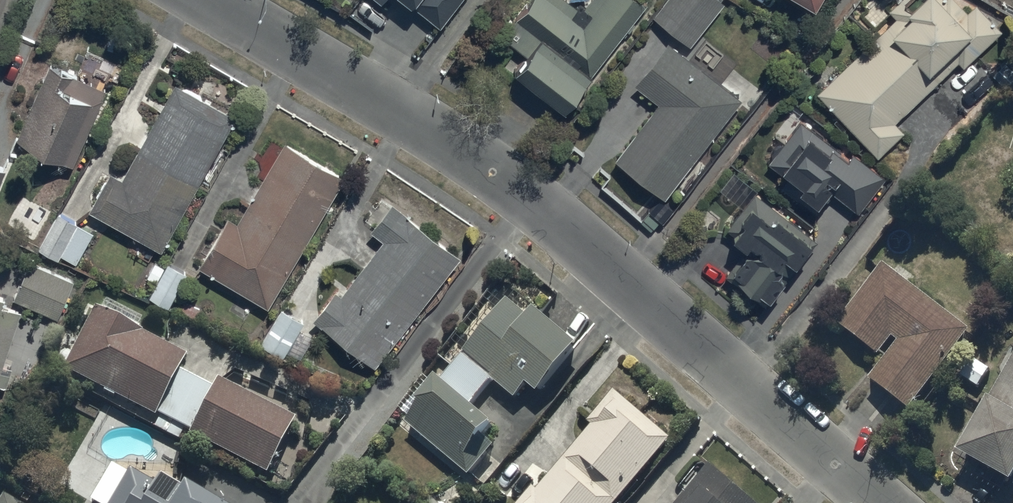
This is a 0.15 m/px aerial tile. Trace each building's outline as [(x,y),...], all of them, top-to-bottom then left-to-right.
[(441,20),(457,0),(415,0),(441,20)] [(516,62),(565,99),(643,0),(587,0),(584,4),(579,0),(577,2),(574,0),(523,0),(501,30),(524,48),(516,62)] [(653,12),(691,41),(723,0),(662,0),(653,12)] [(876,152),(903,127),(895,117),(957,56),(962,61),(999,24),(976,0),(969,7),(962,0),(895,0),(888,6),(895,14),(819,88),(876,152)] [(657,98),(617,151),(664,191),(739,101),(747,109),(760,93),(733,70),(724,81),(669,35),(633,77),(657,98)] [(108,86),(51,60),(17,134),(75,160),(108,86)] [(112,166),(91,203),(162,244),(240,109),(221,99),(225,92),(215,86),(211,94),(179,75),(123,173),(112,166)] [(787,172),(781,180),(818,209),(834,189),(858,208),(886,173),(853,148),(850,152),(797,110),(778,134),(782,137),(767,156),(787,172)] [(232,211),(202,260),(270,301),(348,172),(287,135),(239,215),(232,211)] [(756,235),(727,269),(765,302),(817,236),(752,186),(755,183),(735,166),(720,184),(743,203),(728,220),(747,237),(751,232),(756,235)] [(343,286),(336,281),(310,314),(377,365),(464,251),(393,197),(374,222),(384,232),(343,286)] [(92,228),(58,208),(55,213),(51,210),(39,229),(46,232),(39,243),(59,255),(62,250),(75,258),(92,228)] [(32,257),(16,296),(57,314),(73,276),(32,257)] [(969,327),(881,259),(838,320),(879,352),(892,335),(900,341),(873,376),(909,404),(969,327)] [(0,288),(0,380),(6,382),(13,361),(6,359),(23,305),(3,298),(6,290),(0,288)] [(541,389),(580,341),(537,306),(531,314),(511,298),(446,376),(443,373),(424,396),(426,399),(408,421),(472,474),(490,452),(479,442),(498,419),(475,400),(494,377),(517,396),(530,380),(541,389)] [(183,429),(267,474),(296,419),(220,378),(216,386),(182,368),(188,358),(136,330),(142,318),(107,299),(102,309),(96,306),(63,367),(104,389),(100,396),(179,438),(183,429)] [(963,449),(1012,476),(1012,358),(963,449)] [(520,502),(616,502),(673,437),(617,389),(590,421),(594,425),(539,490),(535,486),(520,502)] [(716,463),(681,502),(759,502),(716,463)] [(155,482),(130,468),(127,475),(109,465),(91,499),(100,502),(226,502),(186,482),(184,486),(160,472),(155,482)] [(4,493),(0,501),(0,502),(20,502),(4,493)]
